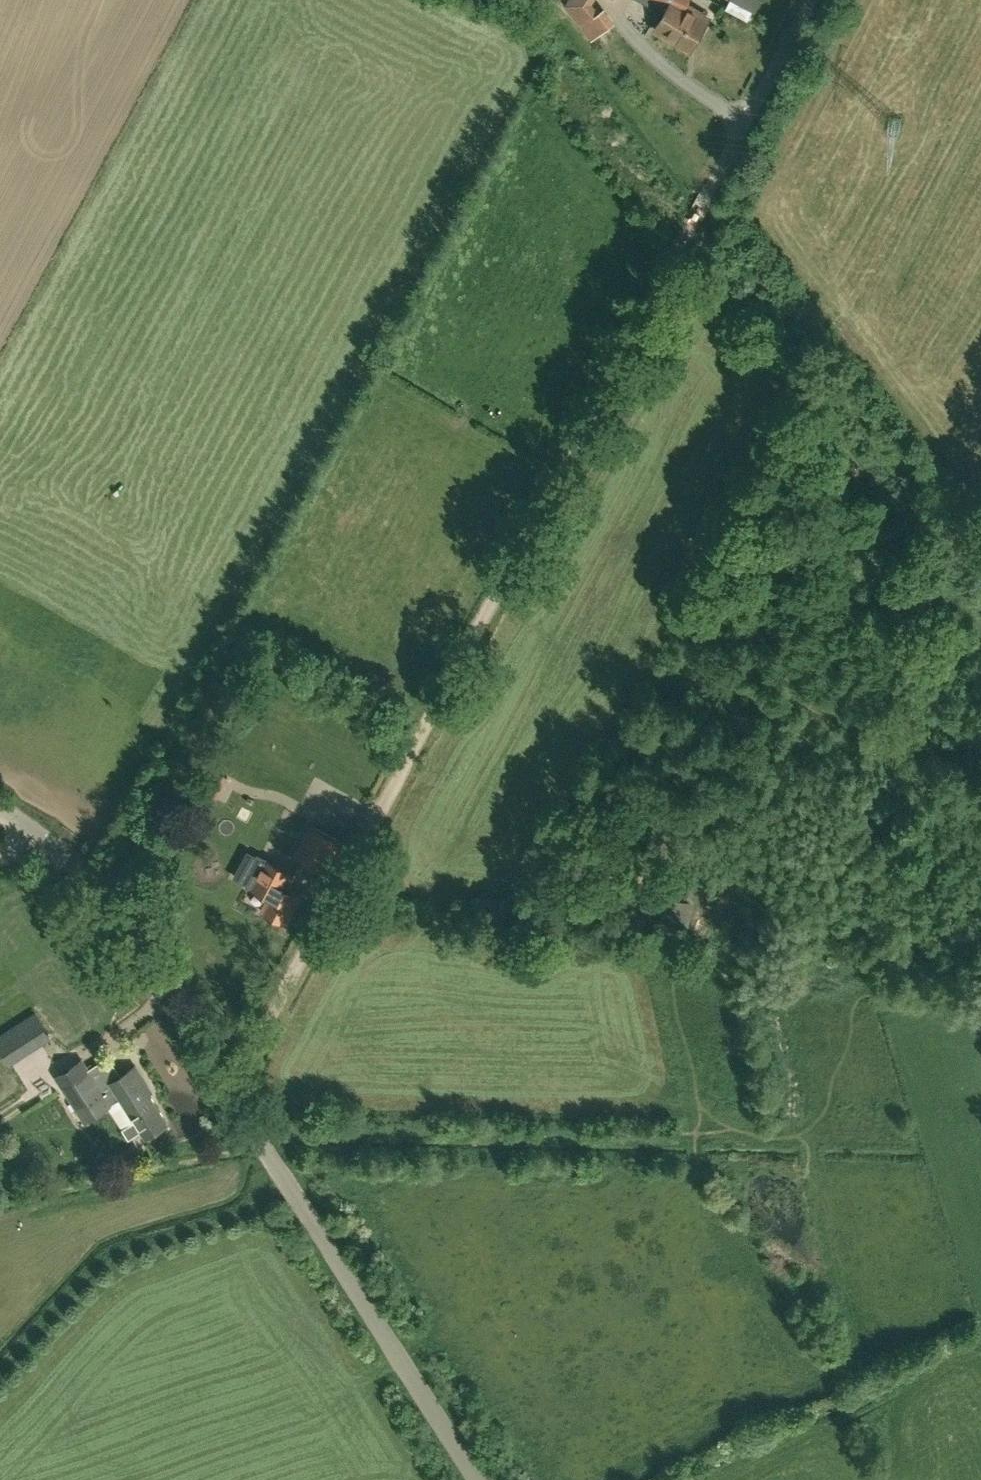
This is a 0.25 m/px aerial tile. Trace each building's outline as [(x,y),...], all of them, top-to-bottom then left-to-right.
[(565,6),(592,40),(616,21),(605,7),(599,11),(593,3),(595,0),(568,0),(565,6)] [(665,13),(656,28),(692,49),(710,18),(686,5),(689,0),(660,0),(669,5),(665,13)] [(754,9),(755,10),(760,0),(730,0),(726,9),(748,20),(754,9)] [(324,872),(341,840),(314,825),(296,856),(324,872)] [(148,851),(156,837),(145,830),(137,845),(148,851)] [(249,849),(234,878),(245,884),(250,887),(270,898),(263,912),(285,924),(288,917),(300,895),(288,889),(286,888),(288,883),(293,873),(288,870),(265,858),(260,855),(249,849)] [(82,1059),(57,1076),(64,1086),(79,1109),(86,1121),(109,1107),(123,1129),(130,1139),(142,1131),(146,1137),(168,1123),(150,1095),(145,1086),(148,1084),(136,1066),(120,1076),(111,1082),(117,1091),(106,1097),(89,1070),(82,1059)]
